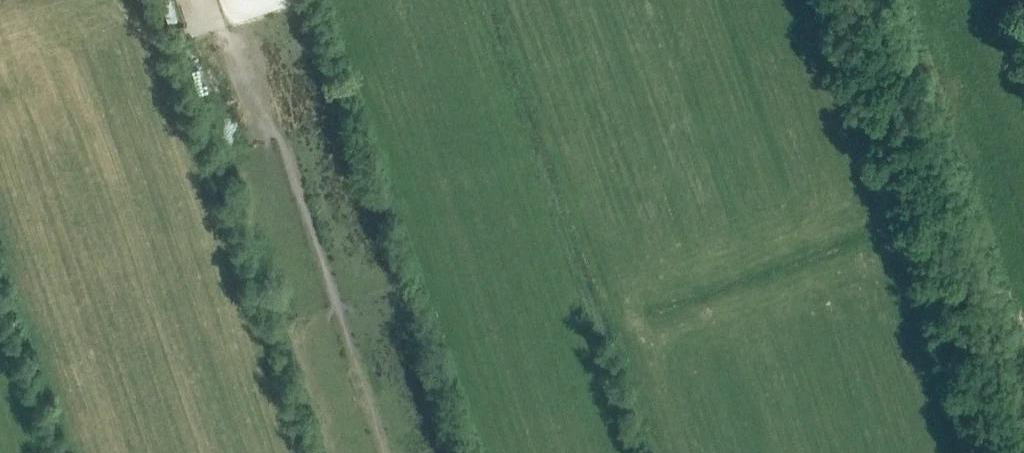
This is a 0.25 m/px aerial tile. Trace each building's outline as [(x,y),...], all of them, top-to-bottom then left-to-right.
[(174,28),(180,44),(190,40),(184,25),(174,28)]
